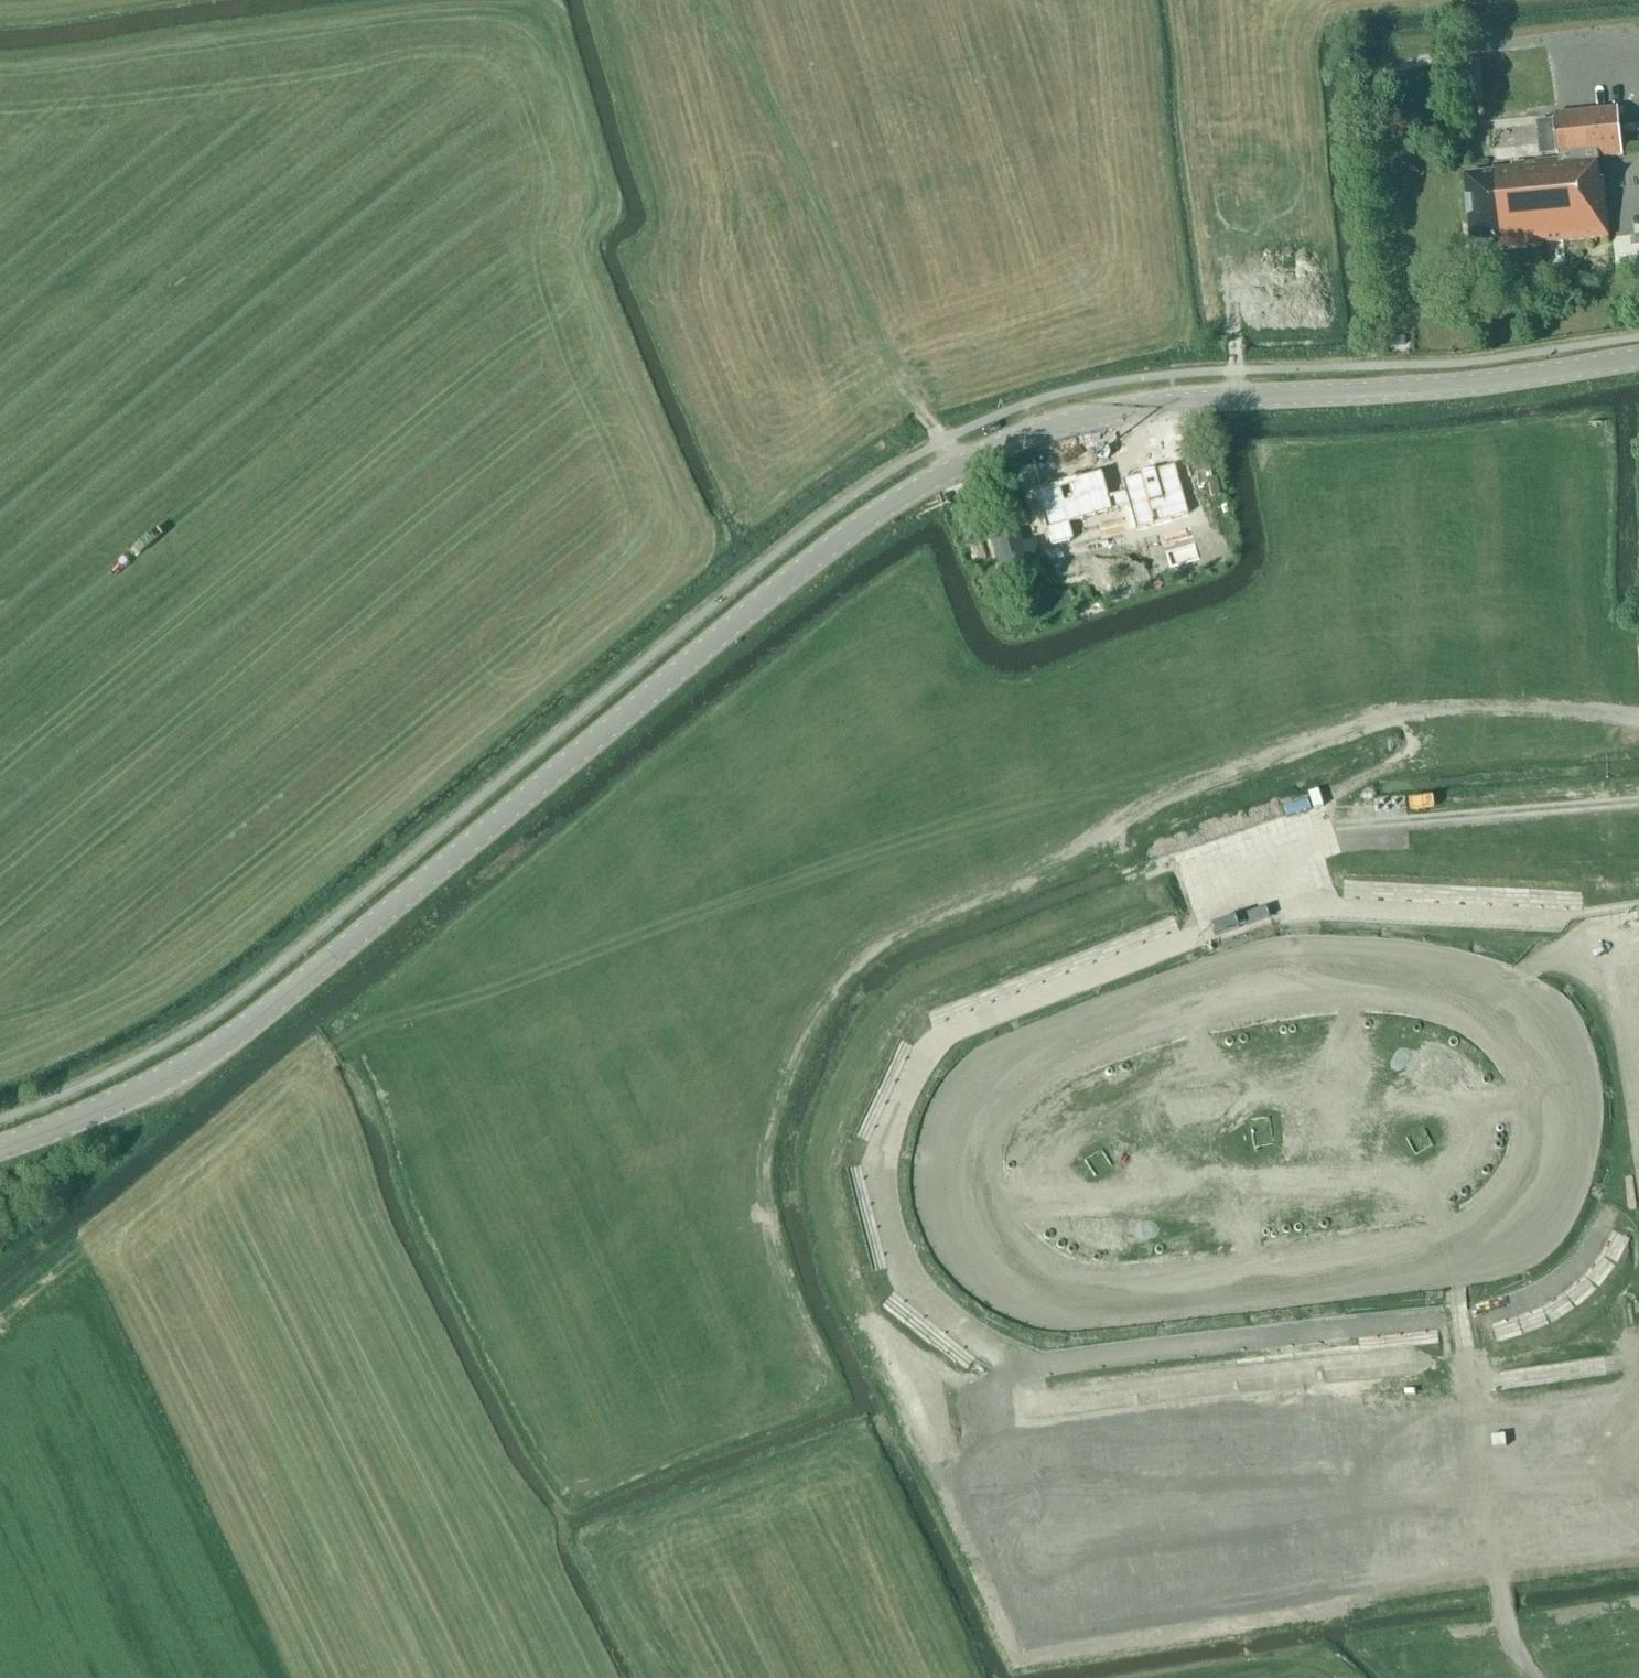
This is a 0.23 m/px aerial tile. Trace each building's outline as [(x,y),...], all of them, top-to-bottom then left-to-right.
[(1461,71),(1478,73),(1480,58),(1462,56),(1461,71)] [(1598,160),(1621,158),(1617,108),(1489,119),(1493,162),(1510,161),(1511,172),(1464,176),(1471,243),(1500,241),(1500,248),(1608,239),(1603,180),(1600,181),(1598,160)] [(1055,490),(1031,498),(1043,537),(1044,536),(1050,553),(1072,546),(1066,529),(1125,510),(1133,534),(1186,517),(1170,467),(1152,473),(1151,471),(1135,477),(1135,479),(1117,484),(1121,496),(1105,501),(1097,477),(1072,485),(1072,483),(1054,489),(1055,490)] [(1017,533),(991,541),(1003,580),(1029,572),(1017,533)] [(1612,1227),(1606,1246),(1625,1252),(1631,1233),(1612,1227)]
